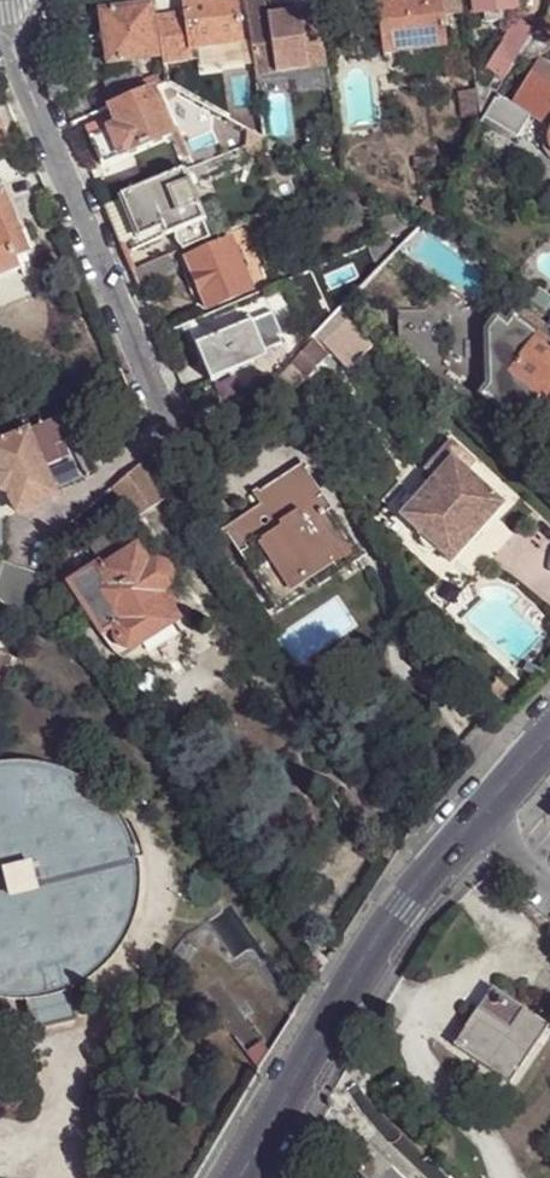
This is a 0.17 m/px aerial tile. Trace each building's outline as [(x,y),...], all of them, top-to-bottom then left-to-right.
[(183,2),(190,51),(243,44),(237,0),(195,0),(183,2)] [(384,55),(447,47),(443,16),(441,0),(377,0),(384,55)] [(443,16),(461,13),(460,0),(441,0),(443,16)] [(474,12),(484,11),(501,10),(516,9),(515,0),(473,0),(474,12)] [(190,51),(183,2),(165,4),(172,53),(190,51)] [(246,5),(257,77),(326,67),(318,10),(296,13),(267,17),(266,10),(265,3),(246,5)] [(157,58),(149,6),(102,13),(109,64),(157,58)] [(267,17),(296,13),(294,6),(266,10),(267,17)] [(501,20),(501,10),(484,11),(484,21),(501,20)] [(548,15),(547,16),(537,31),(549,39),(549,16),(548,15)] [(525,52),(537,31),(518,20),(501,44),(521,56),(525,52)] [(537,31),(525,52),(531,56),(549,50),(549,47),(549,39),(537,31)] [(507,79),(521,56),(501,44),(487,66),(489,68),(507,79)] [(544,56),(515,102),(534,115),(549,125),(549,60),(544,56)] [(479,66),(474,67),(478,92),(482,115),(485,113),(507,79),(489,68),(481,81),(479,66)] [(259,93),(255,67),(233,71),(238,101),(252,99),(260,101),(259,93)] [(105,85),(113,106),(152,91),(152,89),(162,86),(157,76),(142,84),(136,72),(105,85)] [(152,91),(159,108),(176,100),(168,88),(164,86),(162,86),(152,89),(152,91)] [(113,106),(109,107),(114,118),(118,128),(108,132),(121,159),(172,136),(159,108),(152,91),(113,106)] [(482,115),(478,92),(462,95),(465,117),(482,115)] [(515,102),(501,93),(487,116),(520,137),(534,115),(515,102)] [(257,136),(264,140),(261,118),(260,101),(252,99),(238,101),(236,124),(247,130),(257,136)] [(105,122),(108,132),(118,128),(114,118),(105,122)] [(191,151),(221,138),(213,119),(183,133),(191,151)] [(247,130),(245,147),(258,142),(264,140),(257,136),(247,130)] [(101,167),(121,159),(108,132),(89,140),(101,167)] [(258,142),(245,147),(248,156),(266,148),(264,140),(258,142)] [(245,147),(206,164),(209,172),(248,156),(245,147)] [(438,159),(417,162),(419,170),(439,168),(438,159)] [(206,164),(192,170),(195,179),(209,172),(206,164)] [(184,173),(122,200),(137,237),(138,239),(139,240),(172,226),(176,234),(203,221),(186,182),(184,173)] [(13,204),(5,185),(0,187),(0,209),(13,204)] [(21,222),(13,204),(0,209),(0,221),(4,230),(21,222)] [(4,230),(0,221),(0,278),(19,269),(15,259),(4,230)] [(176,234),(182,250),(210,239),(203,221),(176,234)] [(33,251),(21,222),(4,230),(15,259),(33,251)] [(385,240),(369,247),(377,266),(395,247),(391,238),(385,240)] [(185,261),(206,310),(251,291),(230,242),(185,261)] [(38,267),(33,251),(15,259),(19,269),(22,275),(38,267)] [(132,271),(140,292),(179,276),(170,256),(132,271)] [(273,316),(251,325),(261,347),(283,338),(273,316)] [(261,347),(251,325),(197,347),(195,348),(210,382),(211,383),(255,366),(252,359),(265,354),(261,347)] [(540,339),(528,355),(512,376),(549,404),(549,348),(540,339)] [(314,343),(293,366),(307,382),(328,359),(314,343)] [(512,376),(491,376),(492,386),(480,402),(526,436),(549,428),(549,404),(512,376)] [(54,495),(43,469),(60,461),(53,449),(72,440),(60,415),(0,443),(0,474),(17,512),(54,495)] [(484,524),(502,504),(467,473),(476,464),(452,443),(425,472),(435,480),(417,499),(431,512),(414,531),(445,559),(480,521),(484,524)] [(167,500),(144,464),(114,489),(135,520),(167,500)] [(311,470),(308,464),(262,494),(259,491),(255,495),(262,508),(223,533),(226,537),(229,537),(279,610),(275,613),(279,618),(370,557),(367,552),(363,553),(308,472),(311,470)] [(400,518),(414,531),(431,512),(417,499),(400,518)] [(505,507),(502,504),(484,524),(480,521),(445,559),(453,565),(505,507)] [(91,548),(105,568),(129,552),(116,531),(91,548)] [(105,594),(123,622),(119,627),(117,635),(119,643),(126,648),(133,649),(141,645),(184,617),(166,589),(151,565),(139,547),(129,552),(105,568),(103,570),(101,571),(113,589),(105,594)] [(151,565),(166,589),(168,588),(172,581),(171,572),(167,565),(159,563),(151,565)] [(104,634),(123,622),(105,594),(113,589),(101,571),(103,570),(100,565),(71,584),(104,634)] [(45,585),(9,572),(8,576),(5,575),(0,591),(0,605),(5,609),(33,619),(35,614),(45,585)] [(1,677),(12,661),(0,656),(0,676),(1,677)] [(31,997),(38,996),(53,993),(54,993),(69,987),(76,984),(95,972),(112,955),(125,935),(133,914),(137,891),(136,867),(131,844),(120,823),(117,817),(101,800),(83,785),(62,775),(39,770),(16,769),(0,771),(0,995),(23,997),(31,997)] [(229,996),(237,1006),(249,995),(242,986),(229,996)] [(53,993),(38,996),(31,997),(37,1029),(77,1019),(69,987),(54,993),(53,993)] [(494,989),(454,1047),(510,1084),(549,1026),(494,989)] [(264,1059),(271,1048),(268,1049),(237,1006),(226,1013),(264,1059)] [(432,1129),(426,1136),(434,1144),(441,1137),(432,1129)] [(434,1144),(426,1136),(424,1138),(433,1146),(434,1144)] [(362,1177),(401,1177),(366,1145),(361,1151),(349,1165),(351,1168),(362,1177)]
